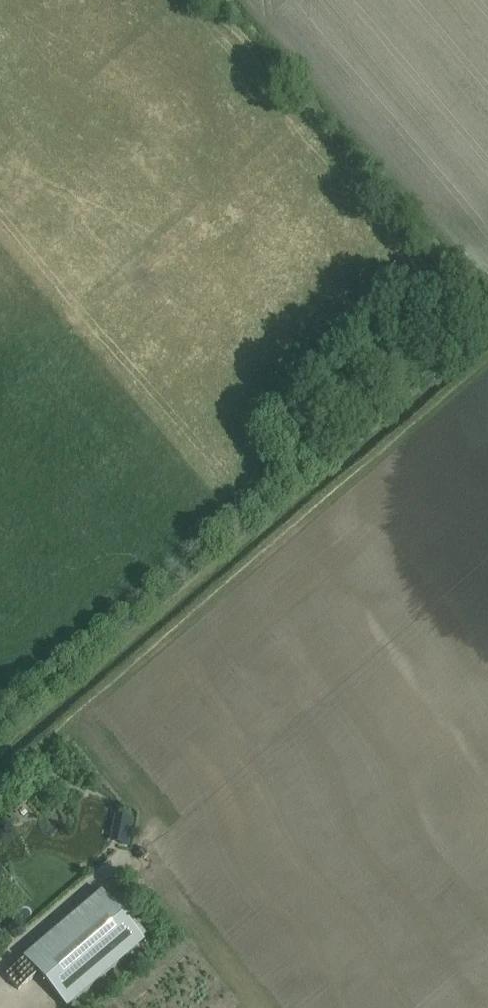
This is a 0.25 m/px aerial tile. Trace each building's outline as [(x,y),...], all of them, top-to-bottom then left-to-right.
[(144,942),(102,892),(23,957),(66,1007),(144,942)]
